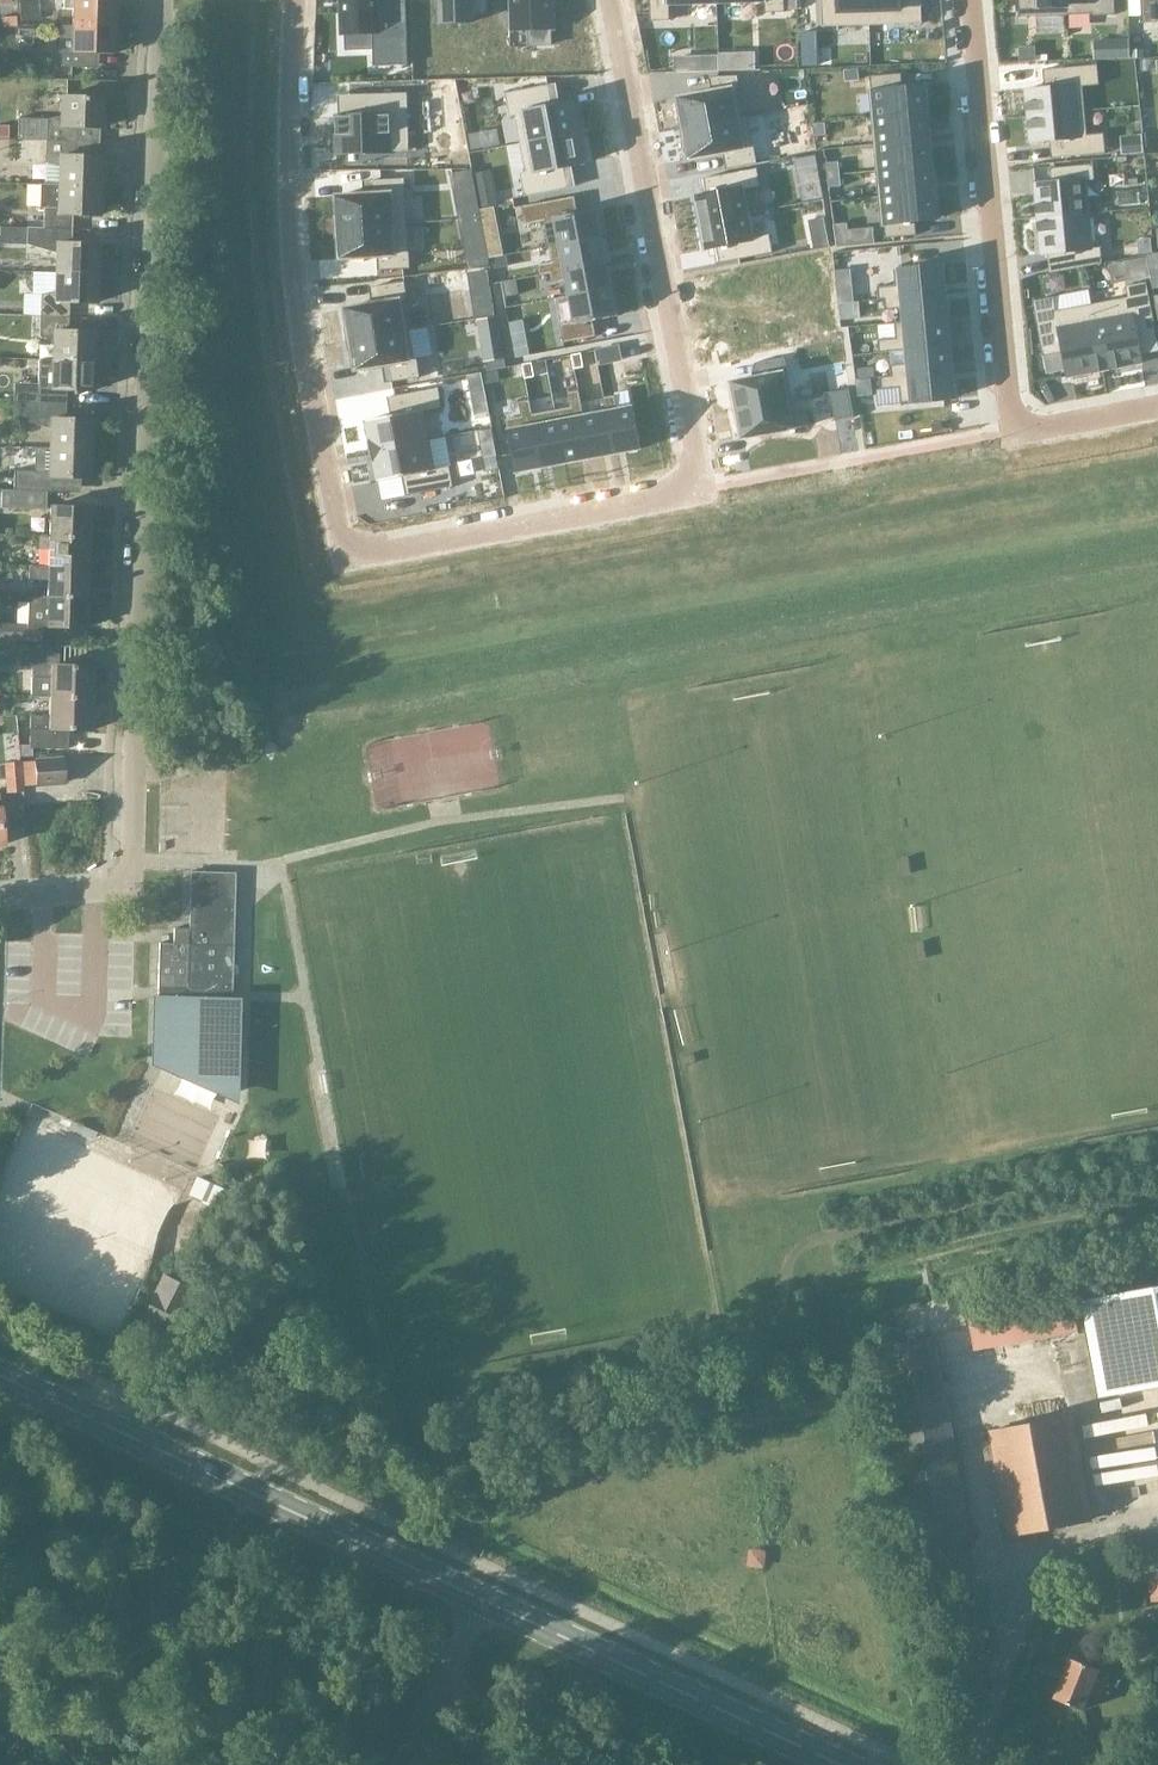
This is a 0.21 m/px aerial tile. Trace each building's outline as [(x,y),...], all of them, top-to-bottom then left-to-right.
[(114,26),(115,0),(63,0),(63,9),(72,9),(72,25),(114,26)] [(408,65),(405,0),(341,0),(342,34),(372,33),(373,66),(408,65)] [(436,8),(440,8),(440,22),(473,21),(473,12),(487,11),(487,0),(436,0),(436,8)] [(550,29),(553,29),(552,0),(511,0),(512,30),(528,30),(529,46),(550,45),(550,29)] [(650,21),(669,20),(669,4),(716,3),(716,0),(649,0),(650,21)] [(716,3),(764,2),(764,13),(784,12),(784,0),(716,0),(716,3)] [(822,27),(869,25),(868,0),(821,0),(822,27)] [(869,25),(921,24),(920,0),(868,0),(869,25)] [(1018,17),(1066,15),(1066,14),(1066,0),(1017,0),(1018,17)] [(1066,14),(1067,14),(1091,14),(1091,16),(1114,15),(1114,0),(1066,0),(1066,14)] [(1140,23),(1157,22),(1157,0),(1140,0),(1140,23)] [(17,26),(16,16),(1,17),(2,27),(17,26)] [(113,54),(114,26),(72,25),(72,26),(60,25),(59,52),(61,52),(61,66),(71,67),(71,65),(87,65),(88,53),(113,54)] [(1044,87),(1025,89),(1027,116),(1084,111),(1082,86),(1098,85),(1096,65),(1042,70),(1044,87)] [(900,74),(869,77),(873,118),(927,113),(924,86),(902,88),(900,74)] [(742,116),(736,89),(739,88),(737,76),(716,76),(708,78),(711,92),(677,98),(682,120),(681,120),(682,129),(748,116),(747,115),(742,116)] [(515,115),(520,144),(577,133),(576,128),(580,127),(577,107),(572,108),(571,102),(552,106),(549,85),(505,93),(509,116),(515,115)] [(337,153),(409,151),(407,93),(349,95),(350,116),(336,117),(337,153)] [(18,118),(17,139),(45,141),(74,142),(75,128),(101,129),(102,99),(61,97),(60,116),(50,119),(18,118)] [(1084,111),(1027,116),(1030,143),(1049,141),(1051,158),(1105,153),(1103,133),(1086,135),(1084,111)] [(927,113),(873,118),(876,144),(929,139),(927,113)] [(756,163),(748,116),(682,129),(684,138),(685,137),(689,159),(722,153),(726,169),(756,163)] [(824,123),(812,124),(813,136),(826,135),(824,123)] [(577,133),(520,144),(525,172),(520,173),(524,196),(568,188),(564,167),(582,164),(581,158),(586,157),(582,137),(577,137),(577,133)] [(929,139),(876,144),(878,171),(932,165),(929,139)] [(74,157),(74,142),(45,141),(44,163),(58,167),(57,185),(99,188),(100,158),(74,157)] [(838,162),(826,163),(827,175),(839,174),(838,162)] [(1050,182),(1034,184),(1037,218),(1088,213),(1085,181),(1094,180),(1092,164),(1049,168),(1050,182)] [(932,165),(878,171),(881,197),(934,192),(932,165)] [(700,223),(747,214),(743,190),(760,187),(756,168),(703,178),(706,194),(695,196),(700,223)] [(839,174),(827,175),(828,188),(840,186),(839,174)] [(337,227),(407,223),(405,178),(372,180),(373,194),(336,196),(337,218),(336,218),(337,227)] [(99,188),(57,185),(40,185),(39,207),(43,207),(42,227),(42,228),(71,229),(72,216),(98,216),(99,188)] [(934,192),(881,197),(884,238),(915,235),(914,221),(937,219),(934,192)] [(577,213),(574,196),(522,206),(525,224),(544,221),(548,247),(601,237),(596,209),(577,213)] [(1088,213),(1037,218),(1040,255),(1057,253),(1059,272),(1102,264),(1100,247),(1092,248),(1088,213)] [(752,238),(747,214),(700,223),(705,249),(716,247),(719,263),(772,253),(769,234),(752,238)] [(410,269),(407,223),(337,227),(337,236),(338,236),(340,258),(377,256),(378,270),(410,269)] [(71,244),(71,229),(42,228),(42,227),(27,227),(26,244),(42,249),(42,250),(55,253),(55,272),(96,274),(97,245),(71,244)] [(550,273),(606,262),(601,237),(548,247),(551,262),(537,265),(538,275),(550,273)] [(611,288),(606,262),(550,273),(552,283),(566,280),(569,295),(611,288)] [(760,284),(777,280),(774,262),(721,272),(724,288),(713,290),(718,316),(765,308),(760,284)] [(895,285),(877,287),(878,300),(884,299),(944,292),(941,265),(893,270),(895,285)] [(95,304),(96,274),(55,272),(54,291),(40,295),(39,315),(68,317),(69,303),(95,304)] [(379,303),(345,308),(349,330),(348,330),(349,339),(409,330),(405,301),(407,300),(404,281),(376,286),(379,303)] [(1127,297),(1092,304),(1104,370),(1141,363),(1137,342),(1156,338),(1146,282),(1125,286),(1127,297)] [(595,336),(592,320),(616,315),(616,314),(611,288),(569,295),(574,321),(559,324),(563,342),(595,336)] [(852,302),(851,291),(836,292),(837,303),(852,302)] [(944,292),(884,299),(885,310),(903,308),(904,322),(946,318),(944,292)] [(1053,297),(1032,301),(1042,356),(1062,352),(1066,377),(1104,370),(1092,304),(1056,311),(1053,297)] [(68,332),(68,317),(39,315),(38,337),(53,341),(52,359),(52,360),(94,363),(94,333),(68,332)] [(894,323),(895,338),(877,339),(878,352),(889,351),(907,349),(949,345),(946,318),(904,322),(894,323)] [(409,330),(349,339),(351,348),(352,348),(355,370),(389,364),(392,382),(420,377),(416,358),(414,359),(409,330)] [(889,351),(890,365),(891,376),(951,371),(949,345),(907,349),(889,351)] [(574,369),(583,367),(581,353),(571,354),(574,369)] [(735,410),(792,400),(784,357),(754,363),(757,377),(730,382),(733,398),(735,410)] [(93,392),(94,363),(52,360),(52,359),(38,359),(37,403),(65,404),(65,391),(93,392)] [(524,378),(534,376),(532,362),(522,364),(524,378)] [(874,376),(873,367),(857,368),(858,378),(874,376)] [(891,376),(880,377),(881,389),(877,390),(878,405),(954,398),(951,371),(891,376)] [(857,397),(872,396),(871,378),(856,380),(857,397)] [(391,416),(365,421),(369,440),(368,440),(370,451),(429,440),(424,411),(442,408),(438,387),(387,397),(391,416)] [(835,420),(854,417),(849,389),(830,392),(835,420)] [(565,463),(590,458),(580,402),(581,402),(578,390),(568,392),(570,407),(555,410),(565,463)] [(617,410),(614,396),(604,398),(614,454),(641,449),(633,407),(617,410)] [(614,454),(604,398),(603,398),(606,412),(583,416),(581,402),(580,402),(590,458),(614,454)] [(515,472),(541,467),(531,411),(529,399),(518,401),(521,416),(505,419),(515,472)] [(790,415),(787,401),(792,401),(792,400),(735,410),(737,422),(738,422),(741,438),(809,426),(806,412),(790,415)] [(65,420),(65,404),(37,403),(17,403),(17,419),(36,425),(50,429),(50,448),(91,450),(92,421),(65,420)] [(532,414),(531,411),(541,467),(565,463),(555,410),(532,414)] [(429,440),(370,451),(371,459),(372,459),(376,479),(402,474),(405,493),(452,484),(449,466),(435,469),(429,440)] [(90,480),(91,450),(50,448),(49,465),(34,470),(34,491),(46,491),(62,492),(63,479),(90,480)] [(46,491),(34,491),(2,490),(1,508),(45,509),(46,491)] [(49,536),(88,537),(89,507),(50,505),(49,536)] [(88,537),(49,536),(39,536),(39,549),(49,549),(48,565),(87,567),(88,537)] [(87,567),(48,565),(29,564),(28,578),(48,579),(47,594),(47,596),(86,597),(87,567)] [(47,594),(40,594),(40,595),(30,594),(29,624),(0,623),(0,639),(42,640),(43,625),(46,625),(46,626),(85,627),(86,597),(47,596),(47,594)] [(50,697),(93,698),(94,667),(58,666),(59,647),(19,645),(19,666),(32,667),(31,678),(32,678),(32,697),(50,698),(50,697)] [(92,731),(93,698),(50,697),(50,698),(49,717),(30,716),(29,748),(67,750),(68,730),(92,731)] [(37,785),(65,782),(63,759),(35,762),(37,785)] [(21,763),(5,764),(7,792),(23,791),(21,763)] [(158,819),(186,820),(187,807),(159,806),(158,819)] [(235,873),(190,871),(189,929),(173,928),(173,944),(159,943),(156,1062),(229,1095),(235,873)] [(189,1304),(193,1306),(194,1306),(200,1292),(166,1276),(146,1318),(176,1332),(189,1304)] [(1157,1386),(1157,1285),(1081,1299),(1099,1397),(1157,1386)] [(966,1305),(969,1321),(974,1350),(1077,1332),(1069,1287),(966,1305)] [(971,1542),(952,1438),(934,1336),(875,1346),(913,1552),(971,1542)] [(1092,1522),(1071,1418),(990,1433),(1004,1509),(1009,1537),(1092,1522)] [(1147,1574),(1150,1603),(1157,1602),(1157,1572),(1147,1574)] [(1082,1711),(1098,1671),(1091,1668),(1097,1654),(1075,1645),(1053,1700),(1082,1711)]
